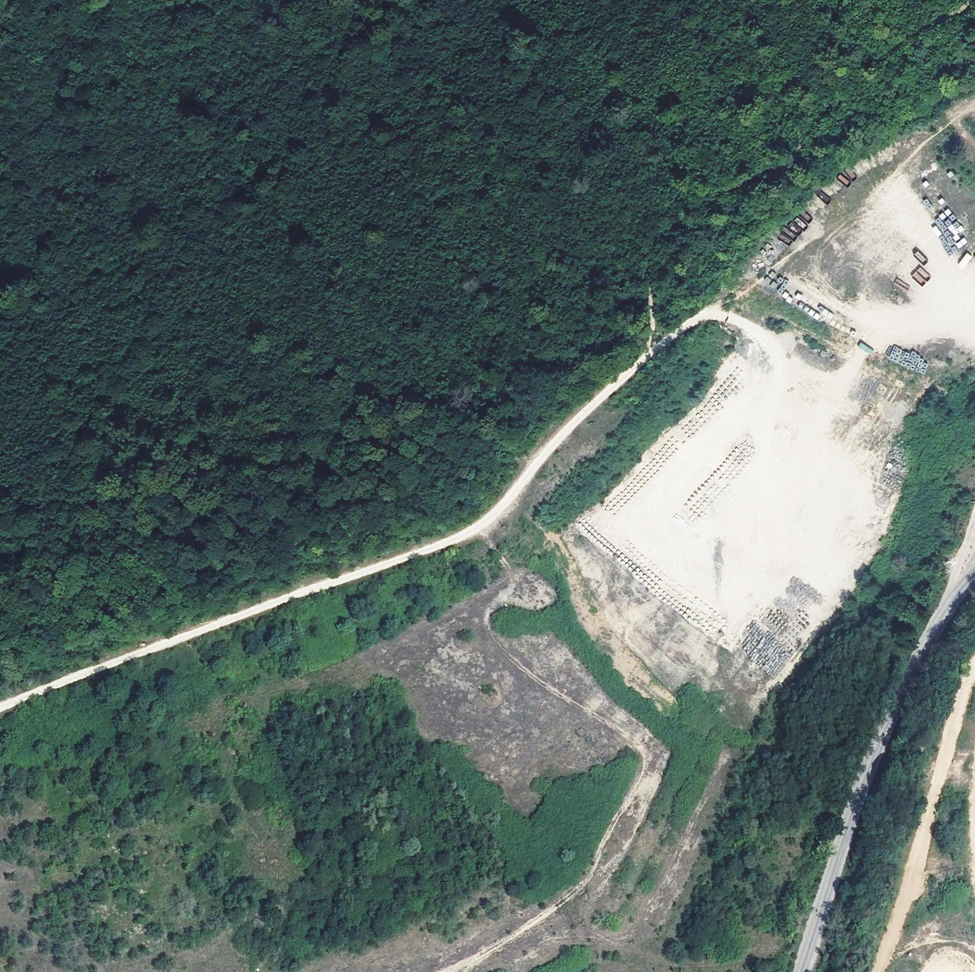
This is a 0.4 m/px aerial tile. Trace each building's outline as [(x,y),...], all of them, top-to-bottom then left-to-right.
[(820,190),(817,195),(826,203),(830,199),(820,190)] [(788,247),(802,233),(791,221),(777,235),(788,247)] [(958,249),(967,242),(964,238),(955,244),(958,249)] [(918,250),(914,254),(923,264),(927,260),(918,250)] [(963,268),(972,257),(967,252),(958,264),(963,268)] [(911,276),(922,286),(931,277),(920,267),(911,276)] [(800,301),(797,305),(816,319),(820,315),(800,301)] [(818,311),(830,319),(833,314),(821,306),(818,311)]
